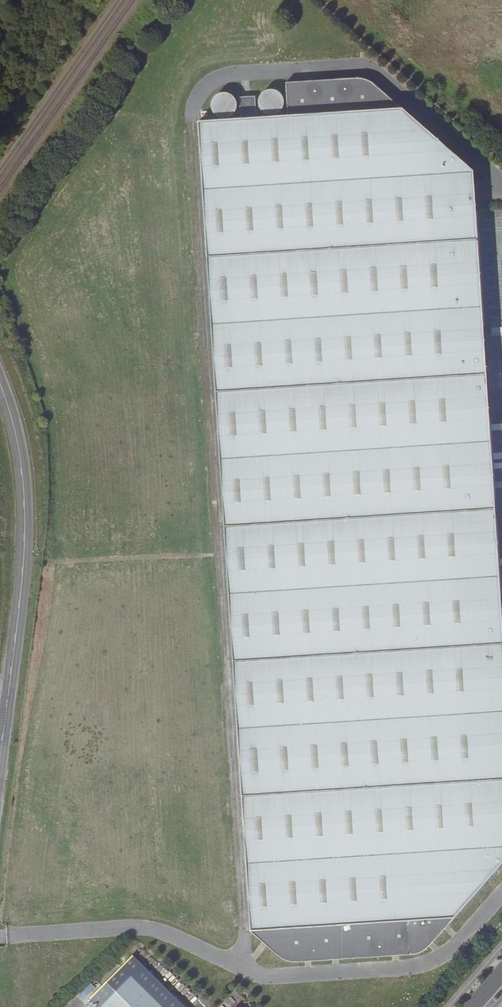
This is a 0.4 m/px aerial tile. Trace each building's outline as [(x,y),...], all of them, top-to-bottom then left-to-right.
[(251,930),(279,955),(285,959),(297,961),(417,953),(421,952),(429,947),(501,864),(501,611),(474,167),(371,77),(368,75),(363,74),(358,73),(286,77),(288,112),(262,113),(263,109),(266,111),(270,112),(276,111),(278,109),(280,107),(282,105),(283,103),(283,98),(282,94),(281,92),(279,90),(276,88),(273,87),(269,86),(265,87),(263,89),(260,92),(258,95),(258,102),(259,105),(257,106),(255,91),(239,92),(240,107),(237,107),(237,102),(237,99),(237,97),(235,94),(231,90),(228,89),(225,89),(219,90),(216,92),(213,96),(212,99),(212,101),(212,104),(213,107),(215,110),(220,114),(222,114),(225,114),(228,114),(231,113),(233,111),(235,114),(234,115),(198,118),(251,930)] [(91,997),(101,1006),(186,1006),(133,955),(91,997)]
